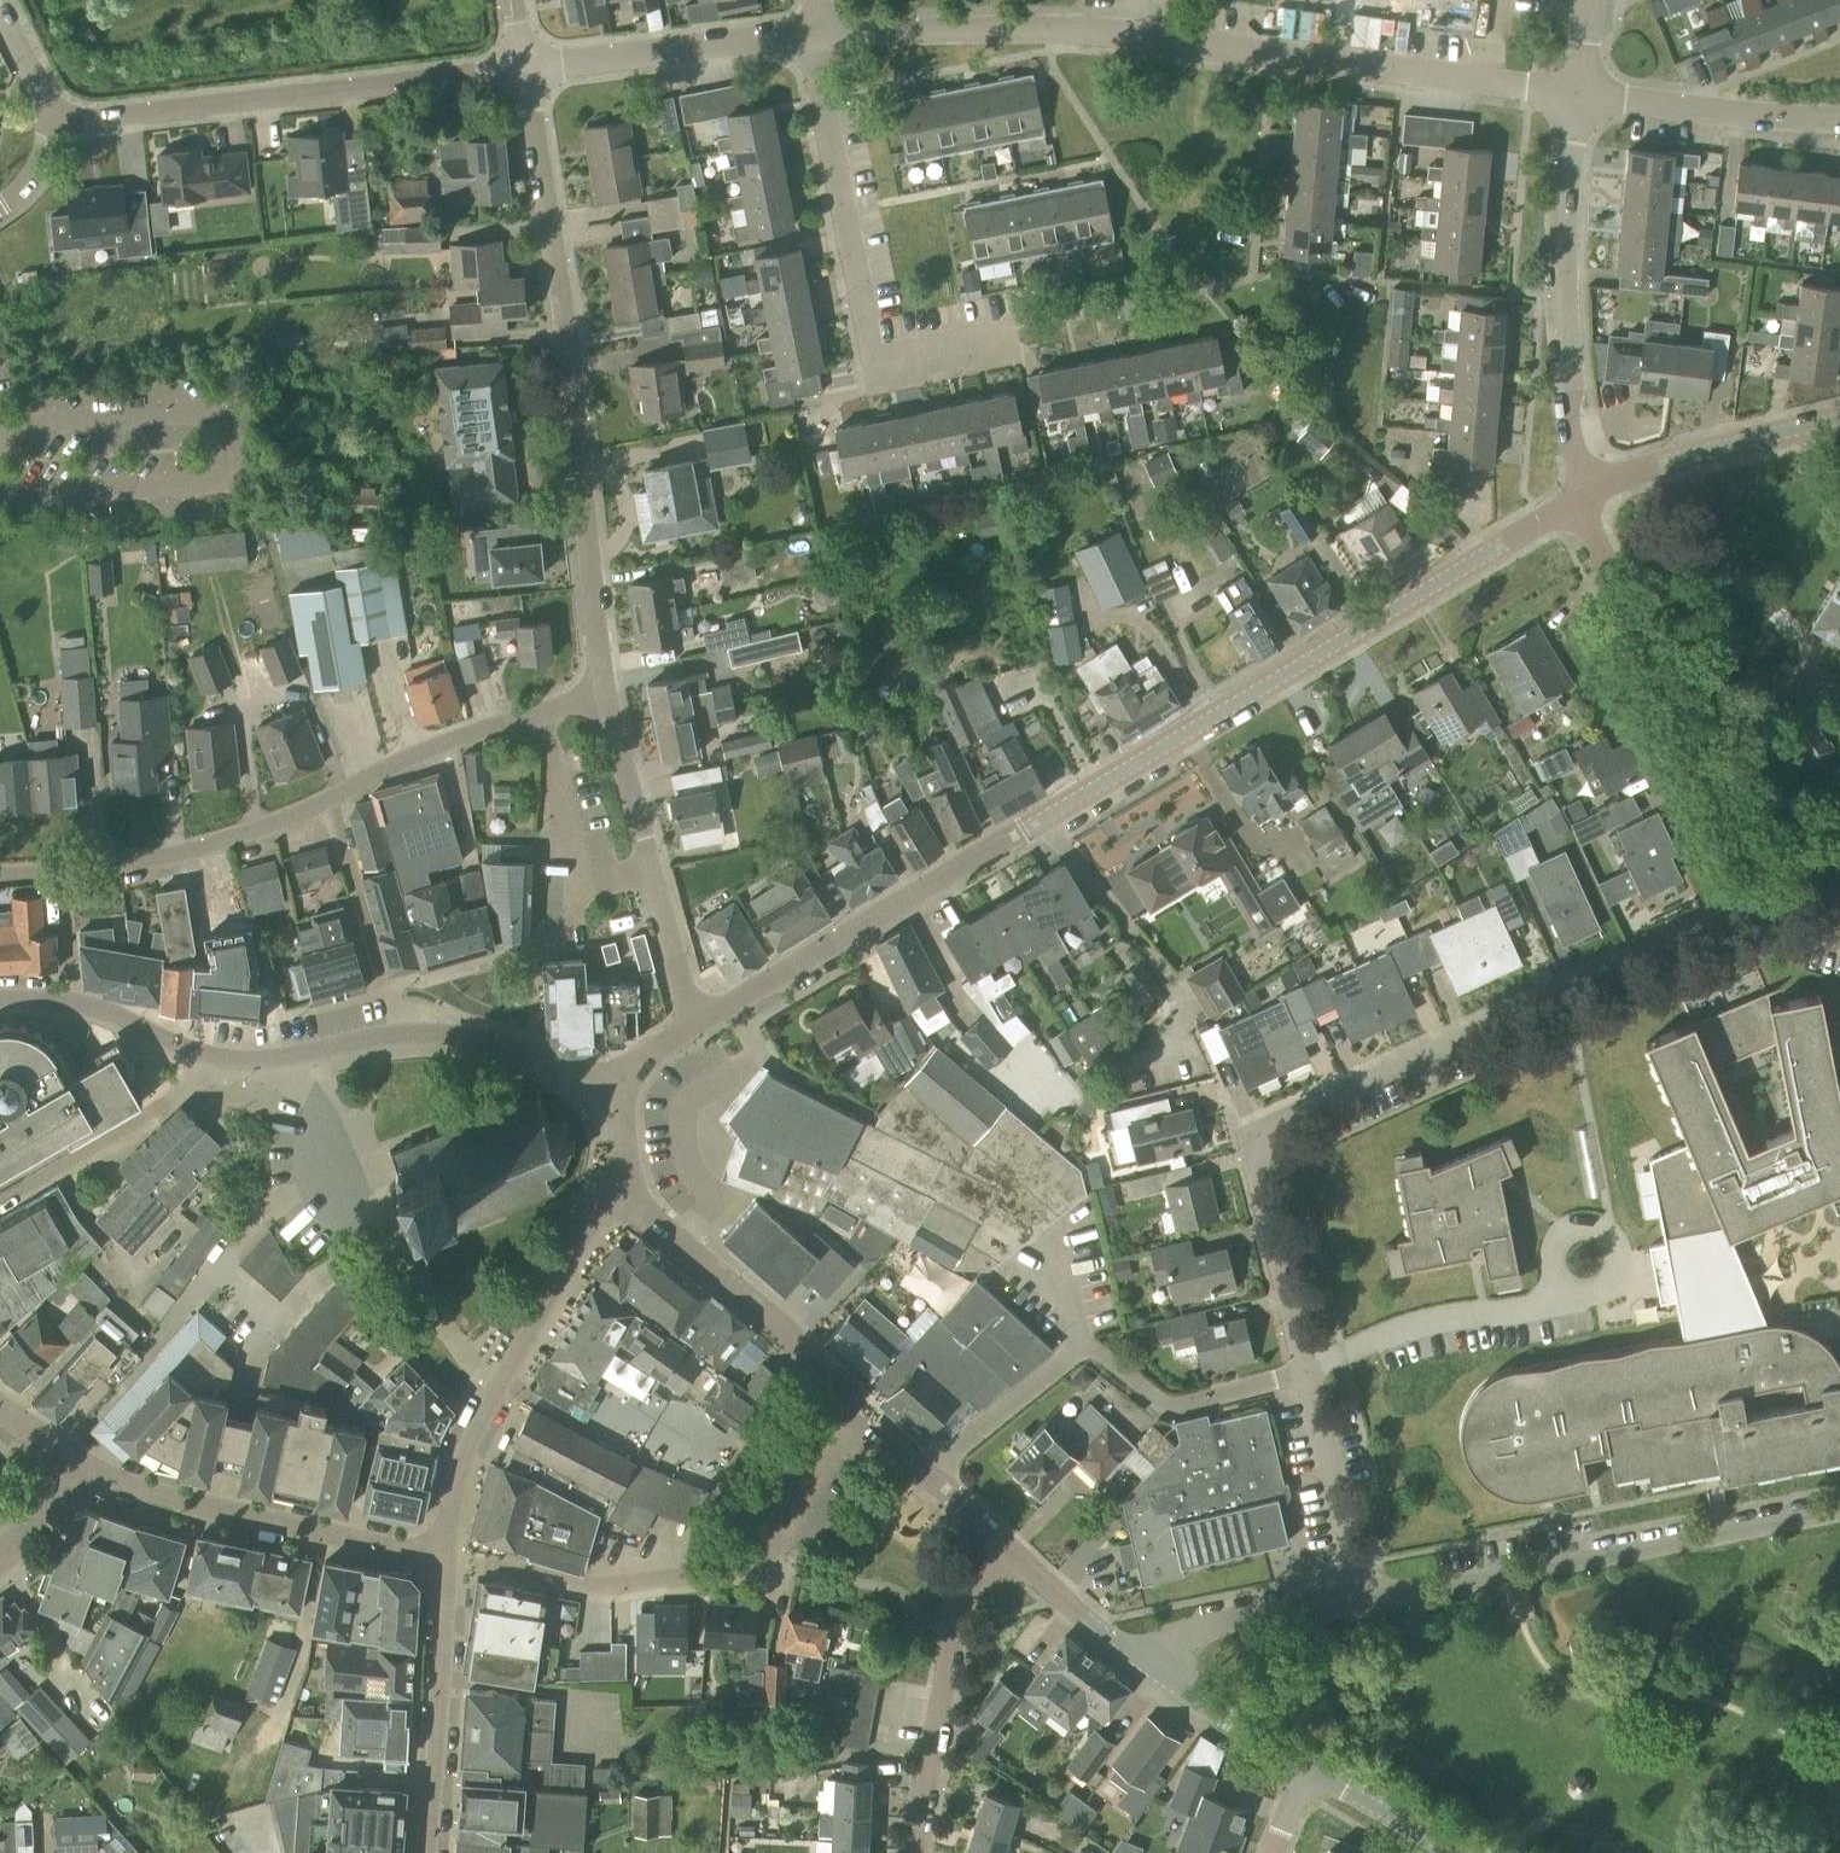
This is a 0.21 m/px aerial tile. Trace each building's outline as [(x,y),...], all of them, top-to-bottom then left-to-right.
[(567,26),(608,18),(604,0),(562,0),(567,26)] [(660,8),(658,0),(631,0),(633,13),(660,8)] [(718,15),(756,7),(754,0),(715,0),(718,13),(718,15)] [(1669,14),(1685,8),(1682,0),(1664,0),(1669,14)] [(1777,44),(1763,9),(1764,9),(1760,0),(1740,0),(1744,16),(1730,22),(1729,22),(1729,23),(1744,59),(1748,70),(1761,65),(1759,53),(1777,45),(1777,44)] [(1792,40),(1811,32),(1811,31),(1799,0),(1777,0),(1778,3),(1764,9),(1763,9),(1777,44),(1777,45),(1782,57),(1795,51),(1792,40)] [(1811,31),(1811,32),(1812,32),(1816,43),(1829,38),(1826,26),(1839,21),(1839,3),(1839,0),(1799,0),(1811,31)] [(1730,22),(1723,4),(1706,11),(1711,29),(1695,36),(1714,83),(1727,78),(1725,66),(1744,59),(1729,23),(1729,22),(1730,22)] [(998,81),(1010,140),(1044,133),(1032,74),(998,81)] [(975,147),(1010,140),(998,81),(964,87),(975,147)] [(738,113),(752,110),(746,82),(732,85),(738,113)] [(725,116),(726,116),(738,113),(732,85),(719,88),(725,116)] [(941,154),(975,147),(964,87),(929,94),(941,154)] [(711,119),(725,116),(719,88),(706,90),(711,119)] [(698,121),(711,119),(706,90),(693,93),(698,121)] [(684,124),(698,121),(693,93),(679,96),(684,124)] [(907,161),(941,154),(929,94),(895,101),(907,161)] [(663,132),(679,130),(673,97),(657,100),(663,132)] [(1339,136),(1339,132),(1340,116),(1355,117),(1356,103),(1341,102),(1341,105),(1297,102),(1294,133),(1339,136)] [(591,165),(633,158),(627,122),(629,122),(626,106),(612,108),(615,124),(585,129),(591,165)] [(732,145),(776,136),(770,106),(752,110),(738,113),(726,116),(730,135),(716,138),(718,152),(733,149),(732,145)] [(1416,144),(1419,115),(1405,114),(1402,143),(1416,144)] [(1429,145),(1432,117),(1419,115),(1416,144),(1429,145)] [(1443,146),(1445,118),(1432,117),(1429,145),(1443,146)] [(1456,147),(1459,119),(1445,118),(1443,146),(1445,147),(1445,146),(1456,147)] [(1456,147),(1470,148),(1473,121),(1459,119),(1456,147)] [(1336,166),(1336,162),(1338,146),(1353,148),(1353,146),(1364,147),(1365,134),(1339,132),(1339,136),(1294,133),(1292,162),(1336,166)] [(346,170),(342,133),(288,140),(290,159),(297,158),(299,177),(309,176),(311,192),(332,189),(337,231),(371,227),(365,168),(346,170)] [(738,174),(782,166),(776,136),(732,145),(733,149),(736,165),(722,168),(724,182),(739,179),(738,174)] [(502,137),(440,143),(445,199),(474,196),(474,201),(508,198),(502,137)] [(1470,148),(1456,147),(1445,146),(1445,147),(1443,167),(1428,166),(1427,180),(1441,181),(1442,176),(1486,180),(1489,150),(1470,148)] [(201,161),(199,150),(159,154),(165,202),(205,198),(205,196),(249,191),(244,153),(211,157),(211,159),(201,161)] [(1670,185),(1670,181),(1672,165),(1687,167),(1698,168),(1700,154),(1688,153),(1670,152),(1670,154),(1628,150),(1625,181),(1670,185)] [(1410,173),(1411,153),(1399,152),(1398,172),(1410,173)] [(633,158),(591,165),(597,200),(639,193),(633,158)] [(1333,196),(1334,192),(1335,176),(1350,177),(1351,163),(1336,162),(1336,166),(1292,162),(1289,192),(1333,196)] [(1764,211),(1770,167),(1739,163),(1734,207),(1754,210),(1753,225),(1767,227),(1768,212),(1764,211)] [(744,204),(788,195),(782,166),(738,174),(739,179),(742,194),(727,197),(730,210),(745,207),(744,204)] [(1794,215),(1800,171),(1770,167),(1764,211),(1768,212),(1784,214),(1782,228),(1796,230),(1797,215),(1794,215)] [(1823,219),(1829,175),(1800,171),(1794,215),(1797,215),(1813,217),(1812,233),(1826,234),(1827,219),(1823,219)] [(702,173),(690,176),(692,183),(693,187),(704,184),(702,173)] [(1829,175),(1823,219),(1827,219),(1839,221),(1839,176),(1829,175)] [(1483,210),(1486,180),(1442,176),(1441,181),(1440,197),(1425,196),(1424,210),(1439,211),(1439,206),(1483,210)] [(390,223),(430,219),(426,179),(386,183),(390,223)] [(1067,185),(1079,245),(1114,238),(1102,179),(1067,185)] [(1685,183),(1670,181),(1670,185),(1625,181),(1622,210),(1667,215),(1667,211),(1669,195),(1683,197),(1685,183)] [(79,249),(117,244),(118,256),(151,252),(147,215),(127,217),(123,183),(72,189),(79,249)] [(648,216),(698,209),(693,187),(692,183),(676,185),(678,195),(646,201),(648,216)] [(1045,252),(1079,245),(1067,185),(1033,192),(1045,252)] [(1714,207),(1715,188),(1704,187),(1703,206),(1714,207)] [(1010,259),(1045,252),(1033,192),(998,199),(1010,259)] [(1348,193),(1334,192),(1333,196),(1289,192),(1287,222),(1331,226),(1331,222),(1333,206),(1347,207),(1348,193)] [(744,204),(745,207),(748,224),(734,227),(738,247),(750,245),(749,237),(751,236),(750,234),(794,225),(788,195),(744,204)] [(975,266),(1010,259),(998,199),(964,206),(975,266)] [(1481,240),(1483,210),(1439,206),(1439,211),(1437,227),(1422,226),(1421,239),(1436,241),(1436,236),(1481,240)] [(698,209),(648,216),(651,233),(701,224),(698,209)] [(1682,213),(1667,211),(1667,215),(1622,210),(1619,240),(1664,245),(1664,241),(1666,225),(1681,227),(1682,213)] [(1331,226),(1287,222),(1284,252),(1288,253),(1309,254),(1328,256),(1330,235),(1344,236),(1345,223),(1331,222),(1331,226)] [(1720,225),(1716,254),(1731,256),(1735,227),(1720,225)] [(382,254),(440,252),(439,226),(381,228),(382,254)] [(1478,271),(1481,240),(1436,236),(1436,241),(1434,257),(1419,255),(1418,269),(1435,271),(1436,267),(1478,271)] [(611,284),(665,275),(663,261),(672,260),(669,237),(647,241),(605,248),(611,284)] [(1664,245),(1619,240),(1616,271),(1661,276),(1663,255),(1678,256),(1679,243),(1679,242),(1664,241),(1664,245)] [(1687,264),(1705,263),(1704,241),(1685,242),(1687,264)] [(502,281),(502,280),(499,244),(453,248),(456,285),(482,283),(502,281)] [(761,287),(804,278),(799,248),(755,257),(759,278),(745,281),(747,294),(762,292),(761,287)] [(1309,254),(1288,253),(1286,268),(1308,270),(1309,254)] [(1340,278),(1377,278),(1378,254),(1341,253),(1340,278)] [(211,278),(225,278),(224,262),(210,263),(211,278)] [(1060,262),(1050,264),(1053,279),(1064,277),(1060,262)] [(1706,296),(1708,278),(1666,274),(1664,292),(1706,296)] [(665,275),(611,284),(617,319),(659,312),(655,285),(666,284),(665,275)] [(767,316),(810,308),(804,278),(761,287),(762,292),(765,308),(751,311),(754,324),(768,321),(767,316)] [(502,281),(482,283),(484,305),(451,308),(453,336),(505,331),(504,315),(524,313),(521,279),(502,280),(502,281)] [(1839,320),(1839,289),(1801,284),(1798,305),(1784,303),(1782,316),(1796,318),(1797,314),(1839,320)] [(1304,327),(1318,317),(1301,294),(1287,304),(1304,327)] [(1458,339),(1502,343),(1503,339),(1507,340),(1508,325),(1504,325),(1505,312),(1503,312),(1504,298),(1459,294),(1458,309),(1461,310),(1459,329),(1444,328),(1444,330),(1434,329),(1432,341),(1458,343),(1458,339)] [(773,346),(816,337),(810,308),(767,316),(768,321),(771,336),(756,339),(759,353),(774,350),(773,346)] [(681,332),(701,329),(698,312),(666,318),(669,334),(681,332)] [(1839,328),(1839,320),(1797,314),(1796,318),(1794,335),(1780,333),(1778,346),(1793,348),(1793,344),(1837,350),(1839,328)] [(1409,339),(1410,325),(1390,324),(1389,337),(1409,339)] [(408,329),(407,325),(374,328),(377,354),(409,351),(409,354),(447,350),(445,326),(408,329)] [(676,361),(631,367),(634,385),(642,384),(646,417),(650,417),(652,421),(667,419),(667,414),(683,412),(678,375),(688,374),(688,371),(724,367),(719,326),(701,329),(681,332),(683,345),(683,346),(684,360),(676,361)] [(1671,387),(1677,344),(1643,340),(1644,333),(1629,331),(1628,338),(1611,336),(1604,379),(1613,381),(1615,371),(1632,374),(1630,382),(1671,387)] [(1677,344),(1671,387),(1671,392),(1672,392),(1673,388),(1705,392),(1704,397),(1706,397),(1708,377),(1724,379),(1729,334),(1704,331),(1702,347),(1677,344)] [(1194,386),(1198,385),(1214,382),(1218,397),(1243,391),(1234,349),(1219,352),(1215,336),(1185,342),(1194,386)] [(822,367),(816,337),(773,346),(774,350),(777,366),(779,376),(818,368),(822,367)] [(1406,367),(1408,339),(1389,338),(1387,365),(1406,367)] [(1500,372),(1502,343),(1458,339),(1458,343),(1456,359),(1441,358),(1440,372),(1455,373),(1455,368),(1500,372)] [(1608,341),(1592,340),(1595,375),(1604,376),(1608,341)] [(1201,400),(1198,385),(1194,386),(1185,342),(1156,349),(1165,392),(1169,391),(1185,388),(1188,402),(1201,400)] [(1833,381),(1837,350),(1793,344),(1793,348),(1790,364),(1776,363),(1774,376),(1792,378),(1792,375),(1833,381)] [(1172,406),(1169,391),(1165,392),(1156,349),(1127,355),(1136,398),(1139,397),(1156,394),(1159,409),(1172,406)] [(1142,413),(1139,397),(1136,398),(1127,355),(1097,361),(1106,404),(1110,404),(1126,400),(1129,415),(1142,413)] [(519,505),(513,457),(502,361),(435,369),(446,465),(449,465),(455,513),(460,512),(462,522),(480,520),(478,510),(519,505)] [(1113,418),(1110,404),(1106,404),(1097,361),(1068,367),(1077,411),(1081,410),(1097,406),(1100,421),(1113,418)] [(779,376),(777,366),(762,369),(770,407),(794,403),(793,398),(822,392),(818,368),(779,376)] [(1084,425),(1081,410),(1077,411),(1068,367),(1038,374),(1047,417),(1068,413),(1071,427),(1084,425)] [(1497,402),(1500,372),(1455,368),(1455,373),(1454,389),(1439,388),(1437,402),(1452,403),(1453,398),(1497,402)] [(992,442),(996,441),(1012,438),(1015,453),(1028,450),(1024,432),(1021,433),(1013,393),(983,399),(992,442)] [(1494,432),(1497,402),(1453,398),(1452,403),(1451,419),(1429,417),(1428,427),(1435,428),(1435,432),(1450,434),(1450,428),(1494,432)] [(1003,473),(996,441),(992,442),(983,399),(953,405),(962,448),(966,448),(982,444),(989,476),(1003,473)] [(1280,420),(1293,416),(1289,404),(1277,408),(1280,420)] [(969,463),(966,448),(962,448),(953,405),(924,411),(933,455),(938,454),(953,450),(956,465),(969,463)] [(941,469),(938,454),(933,455),(924,411),(895,418),(904,461),(908,460),(923,457),(927,472),(941,469)] [(1321,459),(1340,433),(1315,416),(1296,441),(1321,459)] [(911,475),(908,460),(904,461),(895,418),(866,424),(874,467),(878,466),(894,463),(897,478),(911,475)] [(1166,440),(1182,438),(1180,419),(1163,421),(1166,440)] [(882,481),(878,466),(874,467),(866,424),(835,430),(844,473),(865,469),(868,484),(882,481)] [(748,460),(742,425),(704,432),(710,466),(711,466),(711,463),(747,456),(747,460),(748,460)] [(1491,463),(1494,432),(1450,428),(1450,434),(1448,449),(1433,447),(1432,462),(1450,463),(1450,459),(1491,463)] [(1137,430),(1130,440),(1132,449),(1150,445),(1146,429),(1137,430)] [(1117,439),(1105,442),(1108,454),(1120,451),(1117,439)] [(829,451),(816,454),(817,459),(820,478),(833,476),(829,452),(829,451)] [(1154,486),(1178,475),(1167,451),(1143,463),(1154,486)] [(692,480),(688,462),(644,471),(647,484),(648,484),(650,492),(636,495),(645,539),(653,538),(654,541),(668,538),(667,535),(715,526),(706,477),(692,480)] [(345,494),(344,511),(383,512),(384,495),(345,494)] [(887,497),(872,501),(875,516),(896,511),(892,496),(887,497)] [(1233,520),(1246,513),(1238,498),(1225,506),(1233,520)] [(1300,545),(1320,532),(1298,499),(1279,512),(1300,545)] [(1418,551),(1389,504),(1341,533),(1351,549),(1353,547),(1363,563),(1361,564),(1370,580),(1418,551)] [(1005,509),(976,514),(980,536),(1009,531),(1005,509)] [(850,537),(886,530),(883,516),(847,524),(850,537)] [(1219,518),(1205,524),(1220,561),(1235,556),(1219,518)] [(474,564),(492,562),(494,581),(542,576),(541,568),(546,568),(544,550),(540,550),(539,542),(511,544),(510,529),(508,529),(508,527),(470,531),(474,564)] [(44,530),(39,544),(56,549),(60,535),(44,530)] [(1101,610),(1146,588),(1119,530),(1074,551),(1101,610)] [(185,575),(252,572),(250,534),(183,538),(185,575)] [(725,585),(757,577),(750,548),(718,555),(725,585)] [(1326,593),(1319,582),(1321,580),(1307,557),(1267,581),(1298,633),(1339,608),(1329,591),(1326,593)] [(365,680),(358,643),(406,634),(393,559),(337,569),(339,584),(289,593),(300,653),(308,652),(314,689),(365,680)] [(112,560),(88,562),(91,594),(115,592),(112,560)] [(1155,602),(1178,593),(1168,569),(1145,579),(1155,602)] [(1257,658),(1283,642),(1253,594),(1242,576),(1215,592),(1227,611),(1241,633),(1231,639),(1240,653),(1250,647),(1257,658)] [(635,617),(676,610),(673,592),(685,590),(683,577),(670,579),(670,578),(630,585),(635,617)] [(1812,623),(1839,642),(1839,580),(1812,623)] [(1067,585),(1039,590),(1041,602),(1070,596),(1067,585)] [(185,605),(183,593),(175,594),(175,599),(161,600),(163,622),(191,619),(189,605),(185,605)] [(1053,664),(1082,659),(1070,596),(1041,602),(1053,664)] [(689,607),(676,610),(635,617),(641,648),(681,641),(681,640),(693,638),(691,625),(692,625),(689,607)] [(518,626),(517,617),(494,620),(496,638),(518,636),(521,662),(551,658),(547,623),(518,626)] [(727,647),(749,641),(744,617),(725,621),(727,628),(702,634),(707,653),(727,648),(727,647)] [(453,627),(456,642),(481,637),(479,622),(453,627)] [(889,672),(927,663),(918,627),(881,636),(889,672)] [(1536,705),(1544,718),(1566,704),(1558,691),(1570,684),(1556,660),(1554,661),(1534,627),(1490,654),(1503,675),(1508,672),(1515,684),(1510,687),(1524,712),(1536,705)] [(727,647),(727,648),(731,667),(802,650),(797,630),(750,642),(749,641),(727,647)] [(273,685),(303,672),(289,637),(259,650),(273,685)] [(1768,652),(1763,637),(1749,641),(1754,657),(1768,652)] [(1115,688),(1136,676),(1116,642),(1095,654),(1115,688)] [(202,695),(233,682),(218,645),(187,657),(202,695)] [(90,676),(88,649),(59,651),(61,678),(60,678),(64,727),(96,725),(92,676),(90,676)] [(484,652),(457,659),(464,683),(491,676),(484,652)] [(1098,699),(1115,688),(1095,654),(1074,667),(1089,692),(1086,694),(1098,714),(1104,710),(1098,699)] [(419,720),(458,708),(443,659),(403,671),(407,684),(419,720)] [(1098,699),(1104,710),(1123,741),(1181,706),(1164,678),(1162,679),(1154,665),(1136,676),(1115,688),(1098,699)] [(1482,690),(1476,680),(1460,690),(1449,672),(1414,693),(1423,708),(1406,718),(1420,741),(1431,734),(1427,726),(1432,723),(1442,740),(1474,721),(1481,733),(1501,721),(1482,690)] [(954,734),(959,745),(1002,726),(978,674),(954,684),(953,680),(932,690),(952,735),(954,734)] [(714,706),(734,703),(730,685),(687,695),(684,677),(648,684),(655,719),(715,708),(714,706)] [(114,790),(156,787),(153,751),(172,749),(168,695),(117,698),(120,743),(111,743),(114,790)] [(1827,741),(1810,714),(1812,712),(1805,702),(1778,719),(1808,767),(1836,749),(1829,739),(1827,741)] [(715,708),(655,719),(663,759),(699,752),(697,744),(707,742),(704,728),(737,720),(734,703),(714,706),(715,708)] [(279,780),(321,764),(300,710),(258,726),(279,780)] [(1357,730),(1387,780),(1408,767),(1412,773),(1432,762),(1411,727),(1396,736),(1383,714),(1357,730)] [(1515,740),(1536,726),(1528,714),(1507,727),(1515,740)] [(194,786),(237,781),(231,724),(188,728),(194,786)] [(857,731),(862,745),(877,741),(874,727),(857,731)] [(862,745),(857,731),(854,732),(853,728),(828,734),(832,748),(836,748),(840,766),(861,760),(858,746),(862,745)] [(1363,794),(1387,780),(1357,730),(1331,746),(1344,768),(1328,777),(1349,812),(1367,801),(1363,794)] [(724,757),(771,746),(768,731),(721,742),(724,757)] [(975,779),(959,745),(954,734),(952,735),(926,746),(936,769),(916,778),(927,800),(930,798),(949,839),(979,826),(961,784),(975,779)] [(791,790),(826,781),(815,735),(780,743),(791,790)] [(1045,790),(1029,762),(1014,735),(985,751),(1001,778),(999,779),(995,771),(977,780),(982,789),(980,790),(996,818),(1045,790)] [(1612,750),(1606,735),(1573,751),(1586,778),(1599,772),(1608,790),(1643,773),(1629,742),(1612,750)] [(1279,780),(1258,746),(1221,769),(1249,813),(1251,812),(1257,823),(1272,814),(1273,814),(1292,802),(1291,801),(1305,793),(1292,772),(1279,780)] [(1565,746),(1538,759),(1547,778),(1575,765),(1565,746)] [(758,777),(784,769),(778,750),(752,757),(758,777)] [(467,782),(486,780),(484,752),(464,753),(467,782)] [(30,759),(33,807),(78,803),(74,755),(30,759)] [(30,759),(0,761),(0,809),(33,807),(30,759)] [(719,821),(711,783),(729,780),(726,765),(672,776),(674,790),(685,788),(686,795),(671,798),(677,829),(680,828),(684,849),(725,841),(721,820),(719,821)] [(398,894),(431,884),(427,870),(462,860),(438,774),(374,792),(376,799),(356,805),(351,820),(364,869),(392,861),(395,869),(391,870),(398,894)] [(1549,817),(1557,835),(1568,830),(1559,810),(1560,809),(1551,796),(1523,816),(1531,829),(1549,817)] [(910,813),(900,797),(880,808),(890,825),(889,825),(905,851),(900,853),(910,869),(942,850),(917,808),(910,813)] [(1573,818),(1586,812),(1580,797),(1567,803),(1573,818)] [(1355,852),(1325,806),(1312,814),(1308,809),(1300,814),(1304,820),(1298,823),(1329,870),(1355,852)] [(1597,812),(1570,824),(1580,844),(1607,832),(1597,812)] [(1677,854),(1657,812),(1616,831),(1626,850),(1620,853),(1642,899),(1683,880),(1671,856),(1677,854)] [(1504,856),(1531,844),(1518,816),(1493,833),(1504,856)] [(1163,851),(1128,872),(1150,909),(1179,892),(1173,882),(1189,872),(1192,877),(1201,879),(1216,870),(1220,868),(1234,891),(1243,893),(1257,885),(1228,834),(1219,840),(1206,818),(1202,820),(1197,818),(1188,823),(1188,828),(1172,837),(1171,842),(1174,847),(1164,853),(1163,851)] [(841,834),(876,891),(898,877),(878,846),(864,854),(862,850),(866,847),(854,827),(841,834)] [(728,838),(731,850),(753,844),(749,831),(728,838)] [(853,905),(876,891),(841,834),(827,843),(839,862),(830,867),(834,873),(853,905)] [(485,903),(493,944),(528,934),(531,847),(500,845),(500,861),(483,861),(489,902),(485,903)] [(299,883),(332,874),(325,847),(292,856),(299,883)] [(1561,938),(1596,922),(1564,853),(1529,869),(1561,938)] [(248,897),(281,888),(274,861),(241,870),(248,897)] [(1042,876),(1043,878),(1066,916),(1067,919),(1072,916),(1086,940),(1101,931),(1086,907),(1088,906),(1063,864),(1042,876)] [(779,950),(830,918),(800,869),(749,900),(779,950)] [(420,965),(398,894),(391,870),(363,878),(379,934),(378,935),(388,973),(420,965)] [(464,899),(484,896),(480,870),(460,873),(464,899)] [(1283,877),(1267,886),(1280,908),(1273,912),(1278,920),(1279,919),(1300,907),(1283,877)] [(1053,924),(1066,916),(1043,878),(1018,894),(1041,931),(1057,957),(1069,950),(1053,924)] [(1608,888),(1615,905),(1634,897),(1627,880),(1608,888)] [(493,944),(485,903),(459,910),(458,906),(452,907),(444,881),(431,884),(398,894),(420,965),(493,944)] [(156,891),(163,937),(167,958),(189,957),(195,950),(185,885),(156,891)] [(1462,918),(1487,973),(1519,957),(1503,923),(1519,915),(1508,891),(1489,900),(1492,905),(1462,918)] [(1068,975),(1057,957),(1041,931),(1018,894),(993,909),(1016,947),(1030,938),(1056,982),(1068,975)] [(40,895),(13,897),(15,925),(0,926),(0,972),(57,969),(55,932),(42,933),(40,895)] [(1392,905),(1397,916),(1411,910),(1405,899),(1392,905)] [(729,981),(767,958),(733,903),(696,926),(729,981)] [(1383,923),(1397,916),(1392,905),(1378,911),(1383,923)] [(329,947),(342,994),(365,988),(352,941),(342,906),(310,915),(313,925),(314,925),(321,949),(329,947)] [(990,962),(1016,947),(993,909),(968,924),(990,962)] [(128,934),(129,951),(136,952),(142,921),(126,918),(128,934)] [(1453,988),(1487,973),(1462,918),(1432,932),(1430,927),(1411,936),(1422,960),(1437,953),(1453,988)] [(966,921),(946,934),(986,1000),(988,999),(1002,1022),(1016,1013),(1002,991),(994,979),(987,967),(992,964),(990,962),(968,924),(966,921)] [(304,962),(289,966),(297,999),(313,995),(315,1002),(342,994),(329,947),(321,949),(314,925),(313,925),(313,926),(312,926),(297,930),(304,954),(302,955),(304,962)] [(943,1008),(934,994),(943,989),(909,925),(874,944),(909,1009),(918,1004),(926,1017),(943,1008)] [(125,996),(133,954),(115,950),(112,927),(80,932),(82,945),(81,944),(86,984),(106,987),(106,992),(125,996)] [(1312,933),(1318,943),(1328,937),(1321,927),(1312,933)] [(163,965),(160,1007),(159,1009),(232,1015),(233,1008),(245,1010),(244,1017),(263,1019),(266,988),(254,986),(256,966),(250,930),(206,936),(210,965),(201,964),(163,965)] [(632,946),(647,942),(644,933),(641,933),(640,934),(630,936),(632,946)] [(160,958),(167,958),(163,937),(150,939),(147,956),(133,954),(125,996),(126,996),(125,1001),(160,1007),(163,965),(159,965),(160,958)] [(1356,966),(1381,1020),(1413,1005),(1397,971),(1413,963),(1402,940),(1384,948),(1386,953),(1356,966)] [(603,954),(617,950),(615,941),(608,943),(601,944),(602,948),(602,950),(603,954)] [(635,955),(649,952),(647,942),(632,946),(635,955)] [(617,950),(603,954),(606,964),(607,963),(619,960),(620,960),(619,957),(617,950)] [(637,965),(652,961),(649,952),(635,955),(637,965)] [(1208,1017),(1246,994),(1222,954),(1184,977),(1208,1017)] [(1299,981),(1317,973),(1309,956),(1291,964),(1299,981)] [(580,961),(544,963),(549,1039),(567,1050),(603,1048),(603,1044),(623,1042),(623,1035),(637,1035),(635,1006),(636,1006),(635,982),(582,986),(580,961)] [(652,961),(637,965),(640,975),(641,974),(642,974),(654,971),(653,966),(652,961)] [(1152,1011),(1160,1006),(1153,997),(1161,990),(1139,961),(1123,974),(1152,1011)] [(1348,1036),(1381,1020),(1356,966),(1326,980),(1324,975),(1306,983),(1317,1008),(1332,1001),(1348,1036)] [(1291,967),(1278,973),(1284,988),(1298,983),(1291,967)] [(1008,971),(994,979),(1002,991),(1015,982),(1008,971)] [(1251,1015),(1275,1069),(1308,1054),(1291,1019),(1308,1011),(1297,987),(1278,996),(1281,1001),(1251,1015)] [(1820,994),(1770,1004),(1766,992),(1644,1043),(1688,1144),(1648,1160),(1683,1339),(1650,1341),(1616,1352),(1580,1355),(1546,1365),(1511,1368),(1501,1371),(1491,1376),(1482,1383),(1474,1390),(1468,1399),(1463,1409),(1460,1420),(1459,1430),(1460,1441),(1462,1452),(1466,1462),(1472,1471),(1479,1480),(1487,1487),(1497,1492),(1507,1496),(1517,1498),(1528,1498),(1587,1487),(1582,1457),(1608,1453),(1613,1479),(1634,1475),(1633,1468),(1646,1465),(1650,1483),(1651,1482),(1650,1475),(1664,1473),(1665,1479),(1704,1472),(1703,1465),(1717,1462),(1720,1480),(1721,1479),(1720,1473),(1734,1470),(1735,1477),(1775,1469),(1773,1462),(1787,1460),(1788,1467),(1790,1466),(1789,1459),(1802,1457),(1804,1463),(1839,1456),(1839,1366),(1837,1360),(1833,1354),(1828,1347),(1823,1341),(1817,1336),(1810,1332),(1803,1328),(1795,1325),(1788,1323),(1780,1322),(1766,1322),(1727,1237),(1839,1189),(1839,1099),(1820,994)] [(851,997),(811,1021),(829,1051),(851,1038),(860,1054),(885,1039),(891,1036),(884,1024),(874,1007),(861,1015),(856,1005),(851,997)] [(1092,1016),(1111,1047),(1134,1032),(1122,1014),(1112,1021),(1107,1012),(1096,1019),(1094,1015),(1092,1016)] [(907,1013),(890,1021),(908,1057),(924,1049),(907,1013)] [(987,1069),(1014,1046),(986,1014),(959,1038),(987,1069)] [(1242,1084),(1275,1069),(1251,1015),(1221,1028),(1219,1023),(1200,1032),(1211,1055),(1214,1063),(1230,1056),(1242,1084)] [(1107,1050),(1111,1047),(1092,1016),(1082,1023),(1095,1044),(1101,1040),(1107,1050)] [(56,1062),(63,1058),(58,1050),(51,1043),(44,1037),(36,1032),(27,1028),(17,1026),(7,1025),(0,1026),(0,1186),(143,1102),(127,1076),(135,1072),(120,1047),(99,1059),(100,1061),(66,1080),(56,1062)] [(1064,1065),(1081,1054),(1065,1028),(1048,1038),(1064,1065)] [(1080,1169),(936,1047),(879,1114),(880,1115),(875,1126),(760,1065),(717,1116),(733,1140),(720,1178),(773,1199),(818,1215),(828,1197),(906,1241),(910,1245),(953,1269),(987,1269),(1086,1195),(1080,1169)] [(1086,1116),(1098,1105),(1095,1090),(1076,1109),(1075,1111),(1086,1116)] [(428,1241),(554,1190),(546,1170),(561,1164),(570,1145),(562,1126),(545,1118),(535,1094),(391,1153),(397,1168),(394,1174),(397,1180),(395,1181),(413,1225),(421,1222),(428,1241)] [(1147,1120),(1143,1103),(1110,1111),(1114,1129),(1129,1125),(1138,1162),(1200,1146),(1191,1109),(1147,1120)] [(130,1253),(169,1213),(200,1182),(193,1175),(221,1147),(180,1106),(120,1167),(134,1180),(95,1219),(130,1253)] [(1499,1175),(1511,1170),(1498,1141),(1429,1171),(1427,1163),(1397,1169),(1410,1237),(1396,1239),(1402,1270),(1472,1256),(1470,1247),(1480,1245),(1486,1277),(1519,1270),(1499,1175)] [(1091,1189),(1104,1185),(1098,1161),(1085,1164),(1091,1189)] [(1127,1198),(1161,1189),(1157,1173),(1123,1181),(1127,1198)] [(1217,1216),(1208,1177),(1167,1187),(1173,1211),(1179,1210),(1182,1224),(1176,1225),(1177,1226),(1217,1216)] [(102,1247),(79,1220),(58,1185),(47,1190),(0,1218),(0,1335),(102,1247)] [(804,1243),(756,1200),(732,1227),(738,1232),(731,1246),(785,1294),(803,1273),(813,1283),(812,1284),(826,1297),(852,1267),(813,1232),(804,1243)] [(798,1222),(812,1234),(813,1232),(820,1225),(807,1213),(798,1222)] [(188,1278),(222,1231),(206,1220),(172,1266),(188,1278)] [(329,1225),(309,1244),(318,1254),(338,1234),(329,1225)] [(278,1247),(278,1246),(269,1229),(238,1264),(251,1275),(252,1276),(278,1247)] [(728,1311),(638,1237),(626,1252),(617,1244),(593,1274),(602,1281),(601,1281),(620,1296),(623,1292),(721,1369),(747,1336),(751,1338),(755,1333),(735,1317),(729,1318),(725,1315),(728,1311)] [(1180,1260),(1176,1245),(1151,1251),(1159,1282),(1170,1279),(1175,1301),(1235,1286),(1225,1249),(1180,1260)] [(288,1264),(278,1246),(278,1247),(252,1276),(266,1288),(288,1264)] [(288,1264),(266,1288),(280,1300),(304,1273),(303,1269),(292,1271),(288,1265),(288,1264)] [(93,1315),(105,1303),(109,1298),(82,1270),(67,1285),(81,1300),(79,1302),(93,1315)] [(360,1308),(349,1290),(348,1279),(335,1282),(326,1292),(353,1316),(360,1308)] [(877,1370),(869,1379),(888,1397),(887,1398),(926,1434),(937,1422),(941,1426),(971,1393),(985,1406),(1007,1381),(1011,1384),(1054,1350),(1033,1331),(976,1279),(940,1318),(938,1315),(902,1355),(898,1352),(880,1372),(877,1370)] [(166,1285),(151,1301),(170,1318),(185,1302),(166,1285)] [(591,1287),(550,1357),(544,1359),(533,1377),(537,1392),(569,1410),(574,1401),(585,1407),(599,1384),(595,1382),(620,1340),(636,1351),(633,1355),(649,1366),(647,1369),(679,1392),(703,1361),(635,1314),(635,1313),(634,1314),(636,1311),(597,1286),(594,1290),(591,1287)] [(131,1325),(144,1310),(119,1289),(106,1304),(131,1325)] [(314,1305),(341,1329),(353,1316),(326,1292),(314,1305)] [(58,1325),(74,1342),(95,1318),(93,1315),(79,1302),(58,1325)] [(137,1333),(105,1303),(93,1315),(95,1318),(98,1321),(81,1344),(32,1399),(59,1420),(137,1333)] [(314,1305),(302,1319),(329,1343),(330,1342),(341,1329),(314,1305)] [(67,1343),(36,1311),(0,1346),(0,1367),(20,1388),(67,1343)] [(869,1379),(877,1370),(893,1351),(851,1314),(826,1342),(868,1379),(869,1379)] [(1203,1327),(1200,1315),(1156,1325),(1160,1341),(1174,1337),(1179,1355),(1199,1350),(1204,1370),(1223,1365),(1252,1358),(1250,1350),(1243,1318),(1203,1327)] [(290,1332),(318,1356),(329,1343),(302,1319),(291,1331),(290,1332)] [(211,1463),(242,1470),(239,1485),(346,1509),(364,1430),(334,1423),(334,1425),(323,1423),(327,1408),(260,1393),(254,1421),(222,1414),(226,1399),(218,1397),(220,1386),(228,1388),(233,1366),(214,1349),(226,1336),(211,1323),(209,1326),(188,1327),(185,1325),(152,1363),(155,1366),(106,1421),(108,1440),(127,1457),(134,1447),(155,1466),(208,1478),(211,1463)] [(278,1345),(306,1369),(309,1366),(318,1356),(290,1332),(279,1345),(278,1345)] [(278,1345),(268,1357),(296,1381),(306,1369),(278,1345)] [(326,1350),(313,1368),(344,1391),(378,1428),(379,1423),(438,1436),(453,1408),(405,1359),(374,1389),(354,1372),(355,1370),(326,1350)] [(294,1391),(296,1381),(268,1357),(262,1383),(267,1384),(294,1391)] [(744,1388),(764,1401),(781,1377),(762,1364),(745,1388),(744,1388)] [(295,1391),(340,1401),(344,1391),(313,1368),(313,1369),(310,1367),(308,1368),(297,1381),(295,1391)] [(744,1388),(745,1388),(733,1379),(732,1381),(726,1377),(704,1409),(715,1416),(717,1414),(743,1432),(764,1402),(764,1401),(744,1388)] [(1134,1447),(1106,1421),(1089,1403),(1056,1439),(1044,1427),(1032,1439),(1024,1432),(1011,1445),(1020,1453),(1009,1464),(1040,1493),(1081,1450),(1106,1474),(1099,1482),(1100,1483),(1134,1447)] [(679,1481),(638,1465),(532,1407),(512,1444),(515,1445),(504,1466),(503,1465),(502,1468),(491,1463),(472,1530),(483,1535),(483,1536),(527,1553),(526,1555),(582,1572),(599,1512),(642,1535),(658,1508),(692,1521),(708,1492),(707,1491),(711,1484),(686,1468),(679,1481)] [(1278,1459),(1266,1408),(1209,1422),(1207,1414),(1175,1422),(1179,1441),(1174,1446),(1155,1466),(1122,1500),(1142,1585),(1183,1575),(1181,1567),(1288,1541),(1277,1497),(1281,1496),(1284,1493),(1280,1480),(1282,1479),(1278,1460),(1278,1459)] [(437,1439),(438,1436),(379,1423),(378,1428),(380,1429),(370,1472),(369,1472),(361,1508),(413,1519),(422,1514),(429,1485),(427,1485),(434,1456),(433,1455),(437,1439)] [(1174,1446),(1154,1426),(1134,1446),(1155,1466),(1174,1446)] [(713,1531),(728,1508),(715,1499),(700,1522),(713,1531)] [(124,1557),(135,1525),(84,1508),(74,1513),(53,1573),(45,1571),(38,1592),(43,1596),(39,1607),(58,1613),(54,1624),(72,1630),(67,1640),(68,1645),(85,1654),(95,1632),(80,1624),(94,1587),(113,1594),(123,1568),(123,1567),(125,1557),(124,1557)] [(112,1703),(146,1638),(148,1634),(147,1633),(124,1622),(138,1595),(146,1598),(149,1588),(166,1594),(184,1542),(135,1525),(124,1557),(125,1557),(123,1567),(123,1568),(130,1569),(125,1584),(126,1584),(124,1590),(120,1588),(108,1611),(106,1611),(95,1632),(85,1654),(82,1661),(112,1703)] [(244,1598),(253,1549),(198,1538),(188,1587),(216,1592),(213,1606),(235,1610),(237,1597),(244,1598)] [(621,1545),(620,1558),(643,1559),(644,1546),(621,1545)] [(253,1549),(244,1598),(261,1601),(261,1604),(299,1612),(309,1560),(253,1549)] [(350,1637),(354,1638),(366,1569),(363,1569),(363,1566),(322,1559),(310,1632),(350,1639),(350,1637)] [(366,1569),(354,1638),(412,1647),(416,1586),(411,1586),(407,1581),(409,1577),(366,1569)] [(532,1683),(532,1682),(554,1681),(560,1646),(537,1642),(546,1593),(482,1582),(474,1632),(468,1672),(532,1683)] [(2,1597),(0,1599),(0,1653),(37,1629),(23,1609),(20,1611),(14,1603),(9,1607),(2,1597)] [(179,1611),(161,1603),(147,1633),(148,1634),(163,1642),(179,1611)] [(636,1630),(636,1672),(665,1672),(665,1653),(686,1653),(686,1605),(654,1605),(654,1612),(654,1630),(636,1630)] [(765,1702),(767,1663),(768,1647),(753,1646),(755,1608),(738,1607),(738,1610),(728,1609),(729,1606),(707,1605),(705,1644),(746,1646),(745,1673),(734,1675),(739,1703),(765,1702)] [(805,1618),(802,1615),(797,1614),(793,1615),(789,1614),(782,1646),(787,1647),(785,1660),(795,1663),(793,1675),(818,1680),(820,1667),(830,1623),(826,1622),(823,1619),(818,1618),(814,1620),(805,1618)] [(1044,1717),(1091,1657),(1065,1637),(1042,1666),(1020,1694),(999,1679),(972,1712),(988,1725),(968,1752),(982,1762),(1004,1734),(998,1730),(1017,1706),(1021,1709),(1026,1702),(1044,1717)] [(159,1645),(147,1639),(136,1659),(149,1665),(159,1645)] [(276,1704),(296,1649),(266,1639),(246,1693),(276,1704)] [(411,1695),(413,1650),(371,1647),(329,1642),(325,1686),(411,1695)] [(564,1681),(626,1679),(626,1669),(626,1654),(611,1654),(611,1651),(579,1651),(579,1666),(564,1667),(564,1681)] [(1091,1657),(1044,1717),(1046,1718),(1048,1714),(1070,1731),(1087,1710),(1091,1713),(1087,1717),(1086,1735),(1087,1737),(1066,1765),(1088,1782),(1116,1744),(1097,1731),(1108,1716),(1108,1717),(1130,1689),(1110,1673),(1111,1672),(1091,1657)] [(767,1663),(765,1702),(783,1703),(785,1664),(767,1663)] [(30,1693),(6,1665),(0,1670),(0,1693),(14,1709),(15,1708),(15,1707),(30,1693)] [(845,1710),(847,1700),(849,1686),(850,1682),(849,1682),(851,1670),(830,1666),(828,1678),(827,1678),(822,1706),(845,1710)] [(880,1677),(852,1672),(850,1682),(849,1686),(877,1691),(880,1677)] [(126,1680),(119,1694),(132,1700),(139,1686),(126,1680)] [(39,1685),(15,1707),(67,1763),(91,1741),(39,1685)] [(877,1691),(849,1686),(847,1700),(875,1706),(877,1691)] [(514,1698),(492,1696),(492,1692),(468,1690),(457,1852),(548,1852),(549,1843),(583,1846),(586,1791),(549,1789),(551,1761),(556,1701),(532,1699),(523,1708),(514,1698)] [(233,1738),(243,1706),(205,1695),(190,1743),(222,1752),(227,1737),(233,1738)] [(14,1715),(0,1696),(0,1726),(14,1715)] [(408,1760),(412,1704),(344,1699),(340,1753),(384,1757),(383,1769),(406,1771),(407,1759),(408,1760)] [(875,1706),(847,1700),(845,1710),(844,1715),(872,1720),(875,1706)] [(323,1787),(357,1787),(358,1772),(322,1769),(307,1765),(321,1717),(292,1709),(265,1802),(273,1800),(323,1787)] [(872,1720),(844,1715),(841,1729),(869,1734),(872,1720)] [(1135,1817),(1161,1784),(1153,1778),(1180,1742),(1147,1716),(1110,1765),(1134,1783),(1118,1804),(1135,1817)] [(869,1734),(841,1729),(839,1743),(867,1748),(869,1734)] [(835,1809),(868,1810),(870,1764),(844,1763),(843,1777),(836,1777),(835,1809)] [(594,1782),(618,1781),(617,1766),(593,1768),(594,1782)] [(1238,1848),(1233,1846),(1247,1811),(1207,1797),(1214,1778),(1185,1767),(1171,1804),(1192,1811),(1180,1842),(1210,1852),(1236,1852),(1238,1848)] [(731,1804),(750,1805),(751,1793),(748,1793),(749,1781),(733,1783),(733,1792),(731,1792),(731,1804)] [(357,1787),(323,1787),(273,1800),(285,1852),(291,1852),(399,1852),(404,1791),(357,1787)] [(1069,1823),(1080,1806),(1085,1800),(1070,1790),(1054,1813),(1069,1823)] [(977,1823),(1008,1832),(1018,1802),(986,1792),(977,1823)] [(671,1835),(672,1795),(634,1794),(634,1835),(671,1835)] [(731,1804),(730,1815),(749,1817),(750,1805),(731,1804)] [(1094,1815),(1080,1806),(1069,1823),(1083,1832),(1094,1815)] [(866,1842),(868,1810),(835,1809),(833,1840),(866,1842)] [(119,1830),(106,1816),(106,1814),(55,1817),(57,1852),(80,1852),(98,1852),(97,1850),(119,1830)] [(15,1820),(3,1821),(5,1852),(17,1852),(15,1820)] [(28,1820),(15,1820),(17,1852),(29,1852),(28,1820)] [(1008,1832),(977,1823),(967,1852),(968,1852),(1001,1852),(1008,1832)] [(754,1825),(739,1825),(739,1834),(753,1834),(754,1825)] [(119,1830),(97,1850),(100,1852),(140,1852),(119,1830)] [(866,1842),(833,1840),(833,1852),(865,1852),(866,1842)] [(1332,1842),(1328,1852),(1363,1852),(1332,1842)]
